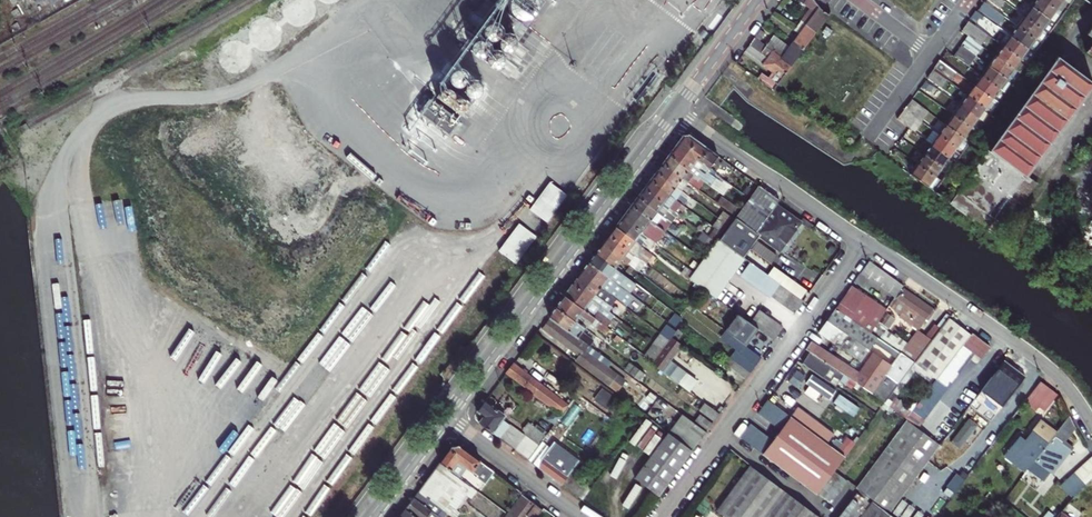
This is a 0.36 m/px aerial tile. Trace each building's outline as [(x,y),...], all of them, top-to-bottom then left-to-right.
[(1042,0),(1034,0),(1030,6),(1048,19),(1055,9),(1042,0)] [(1064,0),(1042,0),(1055,9),(1059,12),(1062,15),(1070,4),(1064,0)] [(814,3),(801,20),(816,31),(828,15),(826,14),(817,8),(814,3)] [(1003,17),(984,3),(977,12),(990,22),(996,27),(1003,17)] [(1023,15),(1041,28),(1045,23),(1048,19),(1030,6),(1023,15)] [(990,22),(977,12),(975,11),(970,18),(985,29),(990,22)] [(1034,39),(1038,33),(1041,28),(1023,15),(1015,26),(1034,39)] [(800,33),(794,42),(803,49),(816,31),(801,20),(794,29),(800,33)] [(967,22),(962,28),(981,42),(986,35),(967,22)] [(1026,49),(1031,43),(1034,39),(1015,26),(1008,36),(1026,49)] [(981,42),(962,28),(960,31),(966,35),(979,45),(981,42)] [(701,30),(695,36),(704,43),(709,37),(701,30)] [(959,45),(973,54),(979,45),(966,35),(959,45)] [(765,46),(754,38),(750,45),(767,57),(772,52),(792,66),(803,49),(794,42),(789,48),(772,36),(765,46)] [(1026,49),(1008,36),(1001,46),(1019,59),(1024,52),(1026,49)] [(750,45),(744,52),(782,79),(792,66),(772,52),(767,57),(750,45)] [(973,54),(959,45),(954,51),(968,61),(973,54)] [(1019,59),(1001,46),(994,55),(1012,68),(1017,62),(1019,59)] [(987,65),(1005,78),(1010,72),(1012,68),(994,55),(987,65)] [(945,176),(940,182),(938,186),(933,192),(946,201),(1045,65),(1032,56),(1031,57),(1026,64),(1024,67),(1019,74),(1017,77),(1013,83),(1010,87),(1005,93),(1003,97),(998,103),(996,106),(991,113),(989,116),(984,123),(981,126),(977,133),(974,136),(969,143),(967,146),(962,153),(959,156),(955,163),(952,166),(948,173),(945,176)] [(1091,86),(1055,59),(959,191),(995,217),(1009,197),(1025,177),(1091,86)] [(951,69),(939,60),(934,68),(945,77),(951,69)] [(1003,82),(1005,78),(987,65),(980,75),(998,88),(1003,82)] [(946,80),(932,70),(927,78),(941,87),(946,80)] [(998,88),(980,75),(973,85),(991,98),(995,92),(998,88)] [(765,78),(762,82),(766,85),(774,90),(778,85),(769,78),(768,80),(765,78)] [(938,89),(925,80),(921,86),(934,96),(938,89)] [(973,85),(966,94),(984,108),(988,102),(991,98),(973,85)] [(984,108),(966,94),(959,105),(977,118),(981,111),(984,108)] [(903,110),(915,118),(922,108),(911,100),(903,110)] [(974,121),(977,118),(959,105),(952,114),(970,127),(974,121)] [(903,110),(896,120),(908,128),(909,129),(916,119),(915,118),(903,110)] [(952,114),(944,124),(962,138),(967,131),(970,127),(952,114)] [(944,124),(937,135),(955,148),(960,141),(962,138),(944,124)] [(698,159),(707,147),(689,134),(684,135),(675,147),(696,162),(694,165),(699,169),(704,164),(698,159)] [(937,135),(930,144),(948,158),(952,152),(955,148),(937,135)] [(930,144),(923,154),(941,168),(945,161),(948,158),(930,144)] [(675,147),(668,156),(694,175),(711,187),(718,178),(709,171),(706,174),(699,169),(694,165),(696,162),(675,147)] [(706,174),(709,171),(719,156),(707,147),(698,159),(704,164),(699,169),(706,174)] [(941,168),(923,154),(916,164),(934,178),(938,171),(941,168)] [(668,156),(663,163),(689,182),(694,175),(668,156)] [(689,182),(663,163),(656,172),(682,191),(689,182)] [(916,164),(908,175),(926,188),(931,181),(934,178),(916,164)] [(656,172),(650,180),(676,199),(682,191),(656,172)] [(1035,185),(1025,177),(1009,197),(1020,206),(1035,185)] [(521,205),(548,222),(567,193),(547,180),(536,197),(529,193),(521,205)] [(676,199),(650,180),(644,189),(670,208),(676,199)] [(760,186),(736,219),(757,234),(776,206),(780,200),(760,186)] [(644,189),(638,197),(663,216),(670,208),(644,189)] [(995,217),(959,191),(950,204),(986,230),(995,217)] [(663,216),(638,197),(631,205),(657,225),(663,229),(664,228),(658,224),(663,216)] [(657,225),(631,205),(622,217),(650,239),(653,234),(660,238),(665,231),(663,229),(657,225)] [(757,234),(736,219),(720,240),(739,254),(744,258),(750,250),(760,237),(780,251),(799,223),(776,206),(757,234)] [(650,239),(622,217),(616,226),(636,242),(643,247),(646,241),(652,245),(654,242),(650,239)] [(498,250),(516,263),(537,235),(518,221),(498,250)] [(636,242),(616,226),(609,235),(634,255),(636,252),(632,248),(636,242)] [(634,255),(609,235),(602,244),(622,259),(631,266),(637,257),(634,255)] [(691,279),(715,297),(744,258),(739,254),(720,240),(691,279)] [(622,259),(602,244),(596,253),(621,272),(623,269),(618,266),(622,259)] [(752,263),(767,274),(772,267),(750,250),(744,258),(752,263)] [(621,272),(596,253),(589,262),(610,278),(615,271),(619,274),(621,272)] [(890,292),(897,296),(905,284),(899,280),(893,276),(886,271),(881,268),(875,264),(869,260),(861,273),(866,277),(872,280),(878,284),(885,289),(890,292)] [(610,278),(589,262),(581,273),(616,300),(625,307),(633,295),(610,278)] [(769,295),(778,283),(767,274),(752,263),(743,275),(769,295)] [(613,304),(616,300),(581,273),(572,284),(592,299),(596,295),(610,305),(612,303),(613,304)] [(775,300),(782,305),(788,309),(794,314),(804,301),(797,297),(791,292),(784,287),(778,283),(769,295),(775,300)] [(601,306),(592,299),(572,284),(564,295),(608,327),(610,324),(608,323),(609,320),(598,312),(601,306)] [(853,289),(847,297),(859,306),(858,307),(879,321),(885,312),(886,311),(886,310),(853,289)] [(933,309),(905,290),(892,309),(900,314),(899,317),(919,330),(922,326),(933,309)] [(705,294),(697,304),(705,310),(713,299),(705,294)] [(564,295),(556,306),(576,322),(580,317),(606,335),(610,329),(608,327),(564,295)] [(846,299),(858,307),(859,306),(847,297),(846,299)] [(879,321),(858,307),(846,299),(838,310),(851,318),(871,332),(879,321)] [(583,340),(588,344),(591,340),(573,326),(576,322),(556,306),(549,315),(583,340)] [(692,311),(687,308),(681,317),(683,319),(685,320),(690,315),(692,311)] [(783,329),(758,310),(749,322),(759,329),(775,341),(783,329)] [(849,320),(851,318),(838,310),(837,311),(849,320)] [(849,320),(837,311),(821,333),(859,361),(874,341),(896,356),(890,364),(874,353),(860,373),(813,341),(806,349),(811,352),(847,376),(849,378),(854,381),(886,402),(892,393),(916,361),(903,353),(899,351),(877,336),(871,332),(851,318),(849,320)] [(888,313),(886,311),(885,312),(879,321),(889,328),(896,318),(891,315),(892,313),(889,311),(888,313)] [(739,314),(727,330),(747,346),(759,329),(749,322),(739,314)] [(938,378),(971,333),(949,317),(940,328),(932,340),(916,361),(938,378)] [(685,320),(683,319),(676,328),(678,329),(684,322),(685,320)] [(588,344),(583,340),(581,343),(554,323),(550,329),(584,355),(591,346),(588,344)] [(932,340),(940,328),(934,324),(926,335),(932,340)] [(584,355),(550,329),(548,332),(583,358),(584,355)] [(926,335),(919,330),(903,353),(916,361),(932,340),(926,335)] [(872,502),(888,514),(941,443),(919,427),(976,352),(982,357),(991,344),(973,331),(971,333),(938,378),(916,406),(915,407),(907,418),(855,488),(872,502)] [(670,362),(683,345),(673,337),(670,340),(662,352),(654,362),(653,363),(690,391),(696,382),(670,362)] [(741,353),(756,365),(762,357),(747,346),(741,353)] [(849,378),(847,376),(811,352),(803,364),(836,386),(840,380),(845,384),(849,378)] [(741,353),(735,361),(750,373),(756,365),(741,353)] [(590,354),(588,358),(631,390),(633,387),(590,354)] [(626,397),(631,390),(588,358),(583,364),(610,384),(610,386),(626,397)] [(1025,375),(1004,360),(986,384),(1007,399),(1025,375)] [(735,361),(724,376),(739,387),(750,373),(735,361)] [(513,363),(506,372),(533,393),(532,395),(561,417),(570,405),(513,363)] [(643,374),(630,364),(626,370),(639,380),(643,374)] [(789,381),(797,386),(803,377),(795,372),(789,381)] [(812,373),(805,384),(829,399),(836,389),(812,373)] [(1020,396),(1026,400),(1040,382),(1034,377),(1020,396)] [(1032,404),(1046,386),(1040,382),(1026,400),(1032,404)] [(1038,409),(1052,390),(1046,386),(1032,404),(1038,409)] [(1057,394),(1052,390),(1038,409),(1043,412),(1056,395),(1057,394)] [(886,402),(885,402),(907,418),(915,407),(909,403),(908,404),(892,393),(886,402)] [(505,416),(485,401),(477,411),(484,416),(479,422),(492,432),(505,416)] [(767,401),(757,415),(780,432),(791,418),(767,401)] [(706,404),(700,412),(714,422),(719,414),(706,404)] [(817,437),(829,446),(836,436),(797,408),(791,418),(817,437)] [(677,410),(670,419),(694,437),(700,428),(677,410)] [(713,423),(699,413),(694,419),(708,429),(713,423)] [(1075,426),(1069,414),(1054,433),(1033,461),(1050,472),(1055,466),(1057,467),(1071,450),(1062,443),(1075,426)] [(960,449),(976,423),(968,417),(951,443),(960,449)] [(772,443),(762,456),(789,475),(817,437),(791,418),(780,432),(772,443)] [(694,437),(670,419),(663,428),(686,446),(694,437)] [(1033,461),(1054,433),(1041,422),(1026,442),(1022,439),(1016,448),(1033,461)] [(499,437),(508,444),(518,430),(509,424),(499,437)] [(749,427),(739,440),(762,456),(772,443),(749,427)] [(663,428),(646,450),(670,468),(686,446),(663,428)] [(518,430),(508,444),(514,449),(524,435),(518,430)] [(514,449),(521,454),(531,440),(524,435),(514,449)] [(817,437),(789,475),(817,494),(844,457),(829,446),(817,437)] [(521,454),(528,460),(539,446),(531,440),(521,454)] [(439,462),(460,477),(466,469),(476,476),(479,473),(492,484),(498,476),(459,446),(450,446),(439,462)] [(539,446),(528,460),(535,465),(545,450),(539,446)] [(538,467),(561,485),(569,474),(576,465),(570,460),(566,465),(553,456),(556,452),(551,449),(538,467)] [(670,468),(646,450),(629,473),(652,491),(670,468)] [(1091,455),(1059,484),(1071,497),(1078,488),(1091,477),(1091,457),(1091,455)] [(438,463),(418,490),(430,500),(447,513),(450,509),(445,505),(450,497),(444,492),(450,483),(465,494),(469,487),(438,463)] [(751,465),(717,510),(727,516),(767,516),(785,491),(751,465)] [(569,474),(561,485),(568,491),(577,479),(569,474)] [(577,479),(568,491),(575,495),(583,484),(577,479)] [(583,484),(575,495),(581,500),(590,489),(583,484)] [(521,493),(513,488),(505,498),(513,503),(520,494),(521,493)] [(430,500),(418,490),(405,507),(418,516),(435,516),(436,515),(425,507),(430,500)] [(767,516),(819,516),(785,491),(767,516)] [(525,516),(527,516),(537,516),(542,510),(523,496),(507,516),(524,516),(525,516)] [(888,514),(872,502),(860,516),(892,516),(888,514)] [(405,507),(397,516),(418,516),(405,507)]
